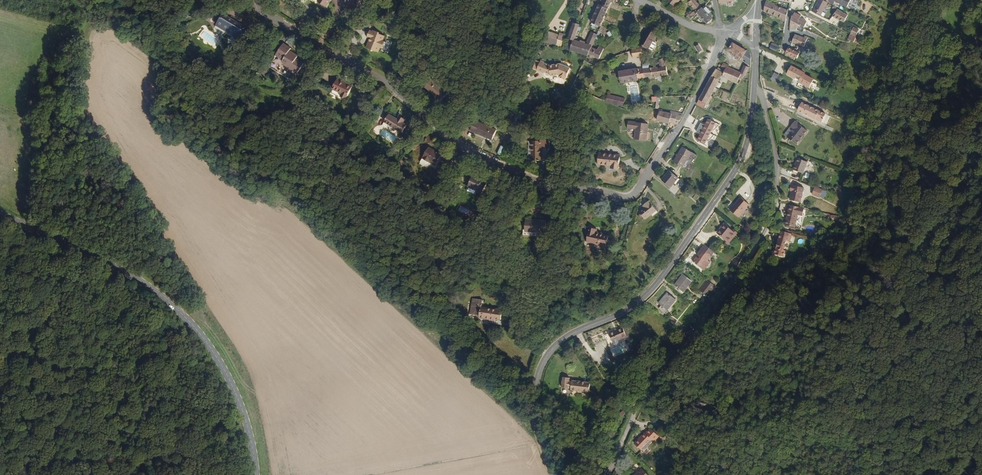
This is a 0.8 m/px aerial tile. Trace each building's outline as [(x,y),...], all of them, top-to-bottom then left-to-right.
[(321,3),(329,8),(334,0),(323,0),(321,3)] [(698,13),(699,12),(699,11),(703,6),(698,0),(692,0),(690,2),(697,9),(695,11),(698,13)] [(853,0),(838,0),(837,3),(849,8),(853,0)] [(350,1),(348,10),(354,11),(356,2),(350,1)] [(614,2),(606,1),(604,6),(602,5),(595,23),(604,26),(614,2)] [(765,1),(764,10),(784,16),(782,20),(786,21),(788,10),(774,6),(775,3),(769,1),(768,2),(765,1)] [(822,2),(816,15),(823,18),(829,5),(822,2)] [(710,23),(715,19),(710,13),(713,10),(708,5),(706,6),(705,5),(704,7),(703,6),(699,11),(699,12),(710,23)] [(847,22),(852,13),(848,10),(846,13),(840,10),(838,12),(834,18),(842,22),(844,20),(847,22)] [(799,24),(804,27),(807,21),(800,18),(801,15),(794,12),(791,20),(799,24)] [(226,15),(219,25),(237,35),(243,44),(254,38),(248,29),(247,30),(242,27),(243,25),(226,15)] [(796,30),(799,24),(791,20),(790,27),(794,30),(794,28),(796,30)] [(580,37),(584,23),(580,22),(580,25),(577,24),(571,49),(577,51),(580,37)] [(237,35),(219,25),(218,28),(234,37),(237,35)] [(851,34),(857,36),(860,29),(854,26),(851,34)] [(661,33),(651,28),(643,44),(652,49),(661,33)] [(213,47),(217,39),(202,30),(197,38),(213,47)] [(375,42),(372,41),(369,48),(374,50),(375,51),(377,51),(382,53),(384,48),(386,49),(389,42),(387,41),(389,36),(384,35),(383,33),(376,30),(376,31),(373,30),(370,37),(373,38),(376,39),(375,42)] [(552,31),(548,43),(560,47),(563,35),(552,31)] [(582,38),(580,37),(577,51),(593,55),(594,54),(596,48),(602,34),(596,31),(590,44),(581,41),(582,38)] [(563,35),(560,47),(562,47),(564,40),(569,42),(571,35),(565,33),(565,35),(563,35)] [(804,39),(795,35),(792,43),(804,48),(808,37),(805,36),(804,39)] [(778,46),(772,43),(770,48),(775,51),(778,46)] [(747,63),(752,66),(751,52),(750,51),(748,50),(748,51),(747,52),(733,44),(729,51),(737,56),(736,58),(740,60),(742,58),(747,61),(747,62),(747,63)] [(288,45),(274,68),(293,80),(298,72),(302,74),(308,65),(301,60),(302,57),(294,52),(295,49),(288,45)] [(596,48),(594,54),(603,58),(608,48),(603,46),(602,48),(600,47),(599,49),(596,48)] [(799,53),(788,48),(785,53),(796,58),(799,53)] [(641,49),(632,51),(633,58),(642,57),(641,49)] [(269,65),(264,62),(260,69),(265,72),(269,65)] [(550,65),(544,63),(541,71),(544,72),(544,71),(550,74),(550,65)] [(560,64),(550,65),(550,74),(551,76),(557,75),(559,76),(559,77),(559,78),(564,80),(565,79),(566,78),(567,78),(571,68),(562,64),(560,64)] [(742,74),(729,68),(724,65),(722,68),(727,70),(723,78),(738,85),(740,81),(743,74),(742,74)] [(746,66),(742,74),(743,74),(740,81),(741,81),(743,79),(745,76),(747,77),(751,68),(746,66)] [(803,73),(790,67),(787,74),(795,77),(794,79),(798,80),(797,82),(810,87),(814,78),(803,73)] [(645,70),(647,81),(659,78),(658,69),(649,69),(645,70)] [(622,85),(647,81),(645,70),(644,70),(620,74),(622,85)] [(718,71),(714,77),(720,81),(723,74),(718,71)] [(779,75),(774,73),(771,79),(775,81),(779,75)] [(714,77),(699,105),(709,110),(712,105),(711,104),(713,99),(711,97),(720,81),(714,77)] [(437,78),(428,89),(444,103),(452,94),(442,85),(443,84),(437,78)] [(357,89),(342,82),(338,91),(347,96),(346,99),(351,102),(357,89)] [(628,102),(613,98),(612,105),(627,109),(628,102)] [(806,103),(801,111),(829,126),(833,118),(806,103)] [(670,123),(670,121),(672,112),(660,109),(657,120),(670,123)] [(670,121),(678,123),(682,114),(678,113),(678,110),(675,110),(675,112),(672,112),(670,121)] [(411,128),(407,126),(402,123),(393,117),(388,125),(402,133),(399,137),(404,140),(411,128)] [(705,125),(700,123),(698,127),(710,133),(715,123),(708,119),(705,125)] [(631,121),(630,127),(638,129),(636,139),(649,141),(651,124),(631,121)] [(796,121),(792,127),(795,130),(789,137),(798,145),(809,131),(796,121)] [(477,123),(472,133),(486,140),(486,139),(493,143),(498,133),(477,123)] [(795,130),(792,127),(786,135),(789,137),(795,130)] [(710,133),(698,128),(696,132),(701,134),(698,139),(705,143),(710,133)] [(542,140),(533,140),(533,159),(540,159),(540,161),(542,161),(542,147),(550,147),(550,139),(542,139),(542,140)] [(696,155),(686,149),(678,164),(687,170),(696,155)] [(433,164),(439,167),(444,158),(431,151),(426,160),(427,160),(423,166),(428,169),(431,168),(432,166),(433,164)] [(623,155),(602,152),(601,164),(614,165),(613,168),(621,168),(623,155)] [(799,165),(797,169),(806,173),(810,162),(800,158),(798,164),(799,165)] [(674,189),(681,180),(673,173),(666,183),(674,189)] [(480,181),(480,180),(475,177),(469,189),(478,193),(478,194),(482,197),(488,186),(483,183),(480,181)] [(804,186),(792,183),(791,190),(792,190),(790,199),(801,201),(804,186)] [(839,194),(842,190),(836,185),(833,189),(839,194)] [(821,196),(824,189),(817,186),(814,193),(821,196)] [(740,204),(734,211),(741,217),(751,205),(743,198),(738,203),(740,204)] [(653,217),(659,213),(652,203),(646,207),(647,209),(641,213),(647,221),(653,217)] [(805,215),(807,208),(793,204),(789,218),(790,218),(789,224),(797,227),(800,214),(805,215)] [(467,216),(470,210),(459,206),(457,212),(467,216)] [(725,228),(720,233),(729,240),(731,243),(740,233),(737,230),(736,231),(727,223),(723,227),(725,228)] [(539,235),(539,236),(550,236),(550,225),(529,224),(529,231),(529,234),(539,235)] [(603,230),(596,229),(595,237),(594,243),(603,244),(603,246),(614,246),(615,235),(610,234),(607,234),(607,232),(603,232),(603,230)] [(794,233),(783,229),(780,237),(781,237),(780,240),(779,240),(775,252),(784,255),(786,249),(784,248),(788,239),(791,241),(794,233)] [(539,240),(539,236),(539,235),(529,234),(529,231),(526,231),(526,240),(539,240)] [(716,253),(707,245),(699,255),(701,257),(700,259),(697,257),(695,261),(702,268),(706,264),(708,266),(711,262),(709,260),(716,253)] [(726,252),(721,257),(727,263),(732,257),(726,252)] [(683,274),(675,284),(682,291),(692,280),(683,274)] [(707,281),(712,285),(714,283),(716,281),(711,276),(707,281)] [(700,290),(704,295),(712,285),(707,281),(700,290)] [(667,291),(658,301),(660,303),(657,305),(663,311),(675,298),(667,291)] [(483,300),(473,299),(472,315),(482,316),(481,319),(492,320),(492,321),(496,321),(497,319),(503,319),(504,309),(498,308),(498,309),(482,308),(483,300)] [(626,326),(612,331),(618,346),(623,344),(621,339),(630,336),(626,326)] [(618,346),(612,331),(612,330),(594,337),(596,343),(609,338),(613,348),(618,346)] [(583,391),(583,392),(591,392),(591,383),(573,381),(573,382),(571,382),(571,379),(564,378),(564,382),(563,382),(563,385),(564,385),(563,388),(570,389),(570,387),(573,387),(572,391),(579,391),(579,390),(582,390),(583,391)] [(651,426),(649,429),(658,437),(661,435),(651,426)] [(645,432),(639,439),(647,446),(654,439),(656,440),(658,437),(649,429),(647,432),(645,432)] [(647,446),(639,439),(637,442),(644,449),(647,446)]
